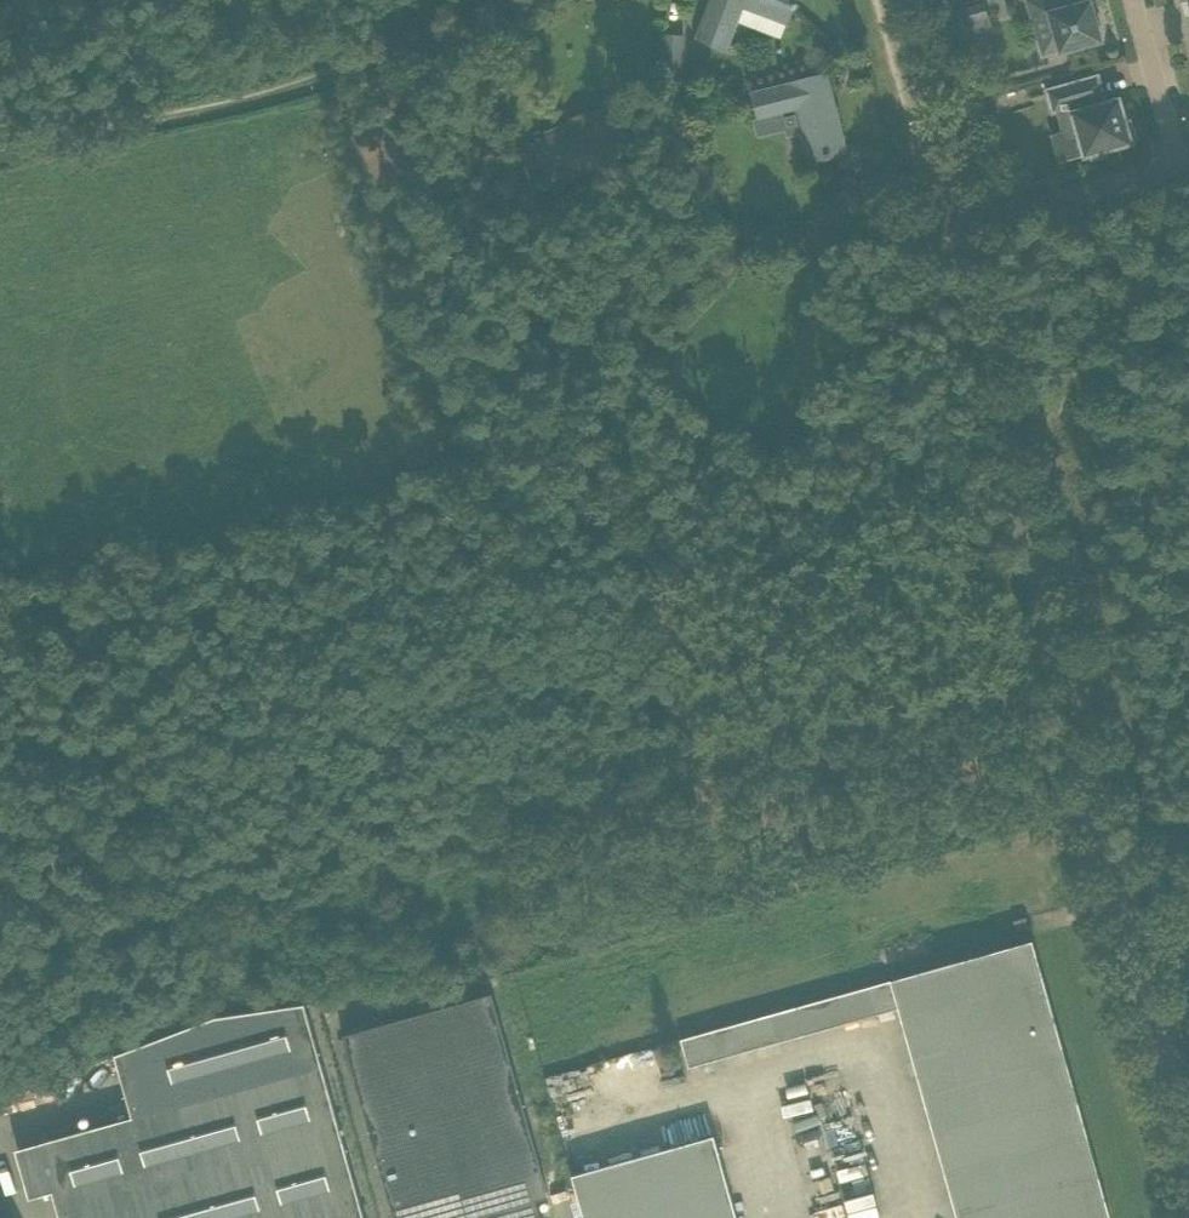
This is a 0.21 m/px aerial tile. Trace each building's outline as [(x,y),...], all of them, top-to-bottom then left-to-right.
[(727,50),(744,6),(787,22),(795,0),(711,0),(696,38),(727,50)] [(1040,43),(1056,38),(1060,52),(1101,41),(1097,26),(1101,25),(1098,14),(1094,15),(1090,0),(1076,4),(1075,0),(1027,0),(1040,43)] [(953,11),(958,28),(989,20),(984,2),(953,11)] [(665,37),(664,68),(684,69),(685,37),(665,37)] [(795,111),(806,159),(845,150),(828,74),(751,91),(758,120),(795,111)] [(1102,104),(1100,97),(1102,96),(1096,77),(1048,91),(1054,110),(1059,109),(1067,137),(1079,134),(1085,155),(1090,153),(1092,159),(1107,154),(1106,149),(1130,142),(1129,137),(1134,135),(1129,120),(1124,122),(1118,100),(1102,104)] [(1013,920),(1017,932),(1029,929),(1025,917),(1013,920)] [(957,1217),(1110,1217),(1032,940),(890,980),(957,1217)] [(394,1217),(472,1217),(536,1200),(547,1196),(490,993),(342,1034),(394,1217)] [(818,1000),(826,1028),(851,1021),(843,993),(818,1000)] [(40,1142),(53,1191),(60,1217),(364,1217),(321,1063),(304,1004),(216,1017),(115,1055),(132,1116),(40,1142)] [(748,1019),(756,1048),(779,1041),(771,1013),(748,1019)] [(571,1175),(584,1217),(737,1217),(714,1135),(571,1175)] [(867,1149),(833,1155),(836,1173),(811,1177),(814,1191),(865,1181),(867,1191),(845,1195),(848,1209),(877,1203),(867,1149)] [(846,1217),(841,1197),(814,1203),(817,1217),(843,1217),(846,1217)]
